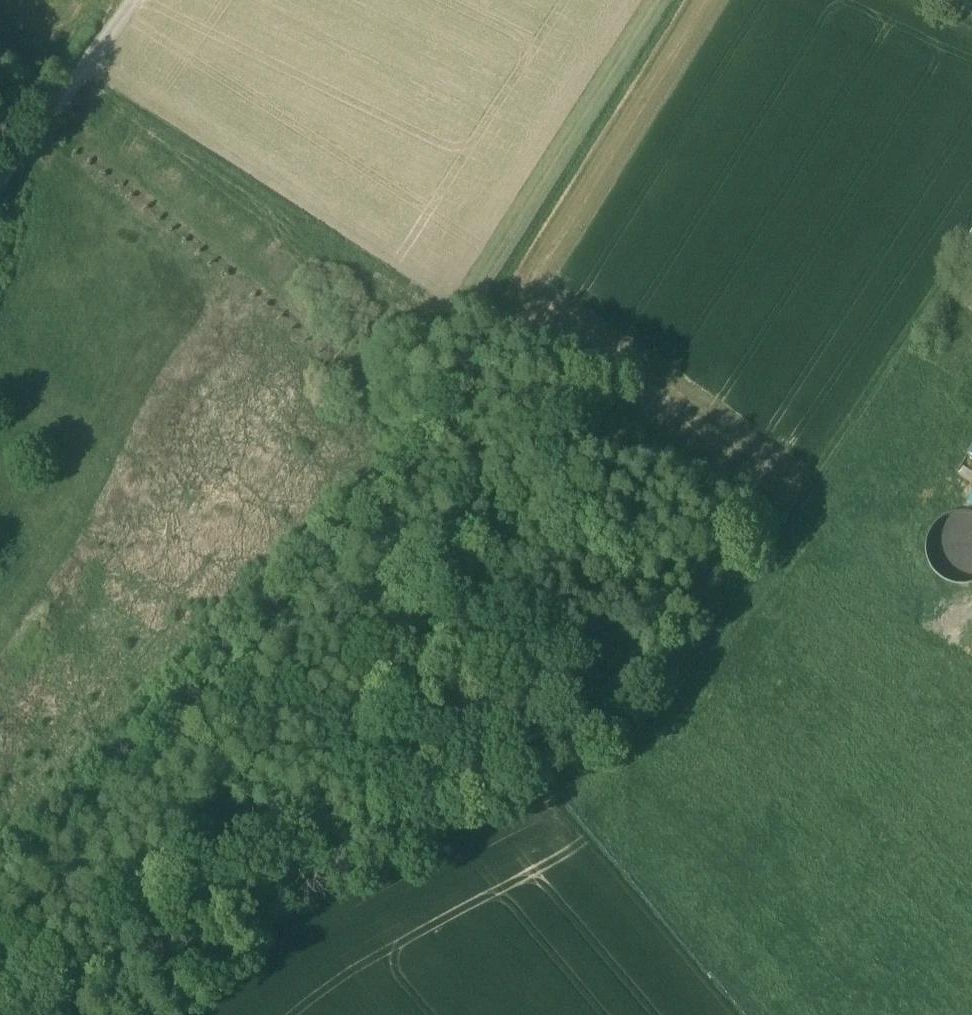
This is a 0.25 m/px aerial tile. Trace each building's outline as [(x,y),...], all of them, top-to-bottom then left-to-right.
[(971,583),(971,513),(963,511),(951,513),(940,519),(932,527),(927,538),(925,550),(928,562),(935,572),(944,580),(955,584),(968,584),(971,583)]
